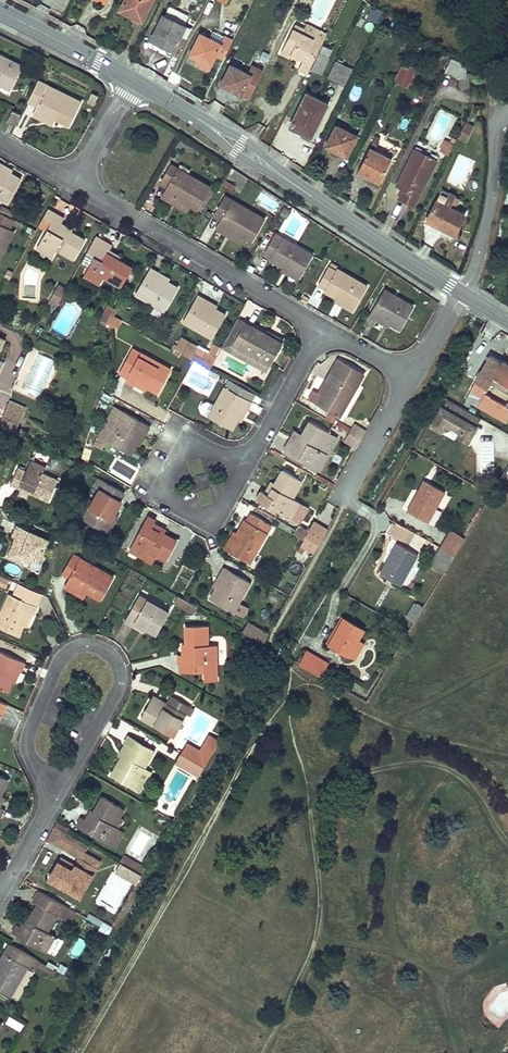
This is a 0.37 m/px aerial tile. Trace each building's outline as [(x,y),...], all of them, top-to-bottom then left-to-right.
[(121,11),(143,21),(153,0),(127,0),(121,11)] [(373,6),(367,18),(377,22),(382,11),(373,6)] [(185,24),(189,17),(170,8),(167,15),(185,24)] [(163,15),(151,39),(174,50),(185,26),(163,15)] [(295,25),(280,54),(289,59),(291,56),(302,62),(299,69),(307,73),(323,40),(315,36),(313,39),(302,33),(303,31),(295,25)] [(200,34),(191,54),(211,64),(220,43),(200,34)] [(435,59),(448,66),(452,59),(453,58),(439,51),(435,59)] [(318,52),(310,70),(320,75),(329,57),(318,52)] [(0,84),(11,89),(22,66),(0,55),(0,84)] [(452,59),(448,66),(445,72),(460,79),(460,91),(465,91),(466,66),(452,59)] [(327,78),(338,83),(343,71),(346,65),(336,60),(327,78)] [(404,63),(395,81),(407,87),(416,69),(404,63)] [(231,65),(221,83),(242,94),(251,75),(231,65)] [(343,71),(338,83),(344,86),(349,73),(343,71)] [(38,81),(29,101),(37,105),(33,114),(45,120),(48,114),(55,118),(69,125),(80,102),(57,90),(55,94),(45,89),(47,85),(38,81)] [(57,90),(47,85),(45,89),(55,94),(57,90)] [(306,92),(289,126),(311,137),(328,103),(306,92)] [(459,93),(459,100),(471,102),(471,95),(459,93)] [(13,110),(9,119),(18,123),(22,114),(13,110)] [(48,114),(45,120),(52,124),(55,118),(48,114)] [(466,121),(458,137),(465,141),(474,124),(466,120),(466,121)] [(336,125),(326,145),(346,156),(356,136),(336,125)] [(180,136),(176,144),(188,151),(193,144),(180,136)] [(374,140),(358,171),(367,176),(369,173),(381,179),(392,158),(375,149),(378,143),(374,140)] [(449,155),(454,144),(450,142),(447,140),(442,151),(449,155)] [(418,144),(415,149),(423,153),(425,148),(418,144)] [(415,149),(397,185),(404,189),(408,190),(404,199),(414,205),(438,156),(431,152),(429,156),(423,153),(415,149)] [(0,165),(0,168),(10,173),(12,170),(1,164),(0,165)] [(162,195),(174,202),(177,196),(190,203),(198,208),(211,188),(188,174),(178,168),(171,164),(160,182),(167,187),(162,195)] [(180,165),(178,168),(188,174),(190,171),(180,165)] [(0,168),(0,197),(8,202),(21,180),(10,173),(0,168)] [(229,180),(226,186),(233,191),(236,185),(229,180)] [(404,189),(400,198),(404,199),(408,190),(404,189)] [(464,215),(454,210),(448,207),(454,196),(442,189),(426,219),(453,234),(464,215)] [(177,196),(174,202),(186,209),(190,203),(177,196)] [(216,227),(228,234),(231,229),(243,236),(253,242),(266,219),(243,206),(241,210),(231,204),(233,200),(225,196),(214,215),(221,219),(216,227)] [(460,199),(454,196),(448,207),(454,210),(460,199)] [(243,206),(233,200),(231,204),(241,210),(243,206)] [(0,210),(0,212),(13,218),(15,212),(2,206),(0,210)] [(10,226),(14,219),(13,218),(0,212),(0,221),(10,226)] [(73,232),(60,225),(62,222),(64,218),(57,214),(38,247),(53,256),(57,248),(74,258),(85,239),(73,232)] [(62,222),(60,225),(73,232),(75,229),(62,222)] [(15,231),(0,223),(0,259),(15,231)] [(231,229),(228,234),(240,242),(243,236),(231,229)] [(26,239),(31,241),(35,233),(31,231),(26,239)] [(271,259),(285,267),(300,276),(313,255),(276,233),(265,252),(272,257),(271,259)] [(83,275),(99,284),(104,276),(121,286),(133,267),(119,259),(107,253),(109,250),(111,246),(95,236),(86,252),(94,257),(87,268),(83,275)] [(109,250),(107,253),(119,259),(120,256),(109,250)] [(94,257),(86,252),(80,264),(87,268),(94,257)] [(325,290),(339,298),(355,308),(367,286),(331,265),(319,284),(326,288),(325,290)] [(168,281),(157,274),(159,272),(151,267),(136,293),(165,310),(178,287),(168,281)] [(300,276),(285,267),(283,270),(299,279),(300,276)] [(10,278),(13,273),(8,270),(5,276),(9,278),(10,278)] [(159,272),(157,274),(168,281),(170,278),(159,272)] [(59,300),(60,300),(67,288),(59,284),(52,297),(59,300)] [(369,315),(377,320),(379,317),(390,324),(400,330),(413,307),(384,290),(369,315)] [(215,310),(204,304),(206,301),(198,296),(183,321),(214,338),(226,316),(215,310)] [(355,308),(339,298),(337,301),(353,311),(355,308)] [(206,301),(204,304),(215,310),(217,307),(206,301)] [(110,306),(102,319),(108,322),(110,323),(114,315),(117,310),(110,306)] [(121,328),(125,321),(114,315),(110,323),(108,322),(108,327),(121,328)] [(379,317),(377,320),(388,327),(390,324),(379,317)] [(414,317),(411,324),(416,327),(420,320),(414,317)] [(245,322),(239,318),(231,332),(223,347),(238,355),(242,348),(233,344),(244,324),(245,322)] [(252,328),(244,324),(233,344),(242,348),(271,364),(283,343),(266,333),(253,326),(252,328)] [(268,330),(266,333),(283,343),(284,340),(268,330)] [(181,336),(174,349),(182,353),(190,358),(197,345),(181,336)] [(133,383),(134,382),(136,379),(147,386),(158,392),(170,369),(133,348),(120,372),(127,376),(126,379),(133,383)] [(271,364),(242,348),(238,355),(267,371),(271,364)] [(490,356),(475,382),(488,390),(491,385),(495,378),(503,364),(490,356)] [(329,382),(323,393),(317,404),(339,417),(364,374),(338,359),(326,380),(329,382)] [(495,378),(507,385),(507,362),(505,360),(503,364),(495,378)] [(210,369),(195,361),(192,366),(208,375),(211,370),(210,369)] [(507,394),(507,385),(495,378),(491,385),(507,395),(507,394)] [(136,379),(134,382),(146,389),(147,386),(136,379)] [(317,404),(323,393),(329,382),(326,380),(319,391),(313,388),(307,398),(317,404)] [(231,428),(237,418),(244,407),(247,409),(251,401),(239,394),(241,390),(228,382),(215,403),(209,414),(208,415),(231,428)] [(470,391),(471,391),(483,398),(478,407),(506,423),(507,420),(507,408),(489,397),(490,396),(485,394),(488,390),(475,382),(470,391)] [(483,398),(471,391),(466,399),(478,406),(478,407),(483,398)] [(451,400),(447,397),(442,406),(446,409),(451,400)] [(209,414),(215,403),(208,399),(203,400),(200,405),(201,410),(209,414)] [(478,406),(466,399),(461,407),(474,414),(478,407),(478,406)] [(24,417),(28,407),(11,400),(7,409),(24,417)] [(468,443),(482,419),(474,414),(461,407),(451,400),(446,409),(442,406),(430,425),(440,431),(443,428),(445,429),(450,428),(451,426),(459,431),(456,436),(468,443)] [(244,407),(237,418),(240,420),(247,409),(244,407)] [(24,417),(7,409),(0,426),(0,427),(16,434),(24,417)] [(130,454),(136,443),(142,431),(145,433),(150,426),(124,412),(108,441),(130,454)] [(296,445),(292,443),(288,441),(284,448),(317,468),(326,453),(319,449),(329,432),(310,421),(302,434),(296,445)] [(339,421),(337,424),(349,431),(351,427),(339,421)] [(351,427),(349,431),(353,433),(358,426),(353,424),(351,427)] [(358,426),(353,433),(362,438),(366,431),(358,426)] [(295,430),(288,441),(292,443),(296,445),(302,434),(295,430)] [(142,431),(136,443),(139,444),(145,433),(142,431)] [(319,449),(326,453),(336,436),(329,432),(319,449)] [(353,433),(350,439),(358,444),(362,438),(353,433)] [(40,491),(39,494),(50,499),(59,478),(44,472),(46,466),(31,459),(27,470),(19,466),(12,483),(20,486),(22,483),(40,491)] [(269,495),(265,493),(261,491),(256,498),(290,518),(300,502),(292,498),(302,481),(283,470),(275,484),(269,495)] [(82,519),(104,531),(113,515),(121,501),(119,500),(123,492),(98,478),(94,486),(98,489),(82,519)] [(425,480),(408,511),(429,522),(446,492),(425,480)] [(271,482),(265,493),(269,495),(275,484),(271,482)] [(20,486),(39,494),(40,491),(22,483),(20,486)] [(300,502),(290,518),(302,524),(311,509),(300,502)] [(237,533),(228,549),(250,562),(271,525),(251,513),(246,521),(245,520),(237,533)] [(113,515),(104,531),(107,533),(117,517),(113,515)] [(163,534),(151,528),(154,524),(155,520),(148,515),(130,550),(145,559),(150,551),(166,560),(177,541),(163,534)] [(63,520),(60,529),(67,533),(71,525),(63,520)] [(306,535),(319,543),(327,529),(314,521),(309,530),(306,535)] [(8,558),(12,559),(16,558),(19,560),(20,563),(25,565),(29,557),(35,561),(46,536),(18,524),(12,538),(16,540),(8,558)] [(154,524),(151,528),(163,534),(165,530),(154,524)] [(298,531),(306,535),(309,530),(301,526),(298,531)] [(225,547),(228,549),(237,533),(234,531),(225,547)] [(303,540),(306,535),(298,531),(296,535),(303,540)] [(451,531),(441,548),(455,556),(466,538),(451,531)] [(314,552),(319,543),(306,535),(303,540),(301,544),(314,552)] [(398,544),(381,574),(402,586),(419,556),(398,544)] [(441,548),(431,565),(445,573),(455,556),(441,548)] [(64,587),(76,594),(79,588),(86,592),(101,600),(113,578),(91,565),(88,569),(79,563),(81,559),(73,555),(62,574),(69,578),(64,587)] [(91,565),(81,559),(79,563),(88,569),(91,565)] [(7,563),(6,571),(17,573),(19,566),(7,563)] [(221,578),(216,588),(210,597),(233,611),(238,602),(250,582),(224,566),(218,576),(221,578)] [(6,588),(10,580),(0,576),(0,586),(6,588)] [(218,576),(212,586),(216,588),(221,578),(218,576)] [(19,584),(15,594),(38,604),(43,594),(19,584)] [(79,588),(76,594),(83,598),(86,592),(79,588)] [(24,625),(29,613),(33,614),(34,615),(37,607),(10,594),(0,617),(0,627),(19,635),(24,625)] [(132,625),(132,624),(134,621),(146,628),(156,633),(168,612),(139,595),(124,621),(132,625)] [(178,595),(174,602),(183,607),(187,600),(183,597),(178,595)] [(187,600),(183,607),(193,613),(197,606),(187,600)] [(244,618),(250,608),(238,602),(233,611),(244,618)] [(415,623),(424,608),(416,604),(407,618),(415,623)] [(29,613),(24,625),(27,627),(33,614),(29,613)] [(327,642),(332,645),(341,629),(339,628),(345,619),(342,617),(327,642)] [(341,629),(332,645),(348,655),(357,640),(363,630),(345,619),(339,628),(341,629)] [(134,621),(132,624),(144,631),(146,628),(134,621)] [(247,623),(242,631),(249,635),(254,626),(247,623)] [(187,643),(187,654),(182,654),(178,654),(179,663),(180,663),(181,674),(206,673),(206,682),(218,682),(217,645),(208,645),(208,626),(187,626),(187,643)] [(357,640),(348,655),(355,659),(364,644),(357,640)] [(306,650),(299,663),(321,676),(329,663),(306,650)] [(11,682),(17,670),(20,671),(21,672),(24,664),(0,653),(0,690),(6,693),(11,682)] [(17,670),(11,682),(14,684),(20,671),(17,670)] [(165,708),(151,700),(141,717),(173,735),(189,706),(172,696),(167,704),(165,708)] [(153,696),(151,700),(165,708),(167,704),(153,696)] [(210,734),(200,751),(211,756),(220,740),(210,734)] [(128,745),(122,756),(112,775),(133,787),(144,767),(154,750),(129,735),(124,743),(125,744),(128,745)] [(125,744),(119,755),(122,756),(128,745),(125,744)] [(183,753),(205,765),(211,756),(200,751),(188,744),(183,753)] [(199,776),(205,765),(183,753),(177,763),(199,776)] [(142,793),(154,773),(144,767),(133,787),(142,793)] [(88,821),(85,819),(81,817),(77,825),(109,844),(119,829),(112,825),(121,807),(102,797),(93,812),(88,821)] [(90,810),(85,819),(88,821),(93,812),(90,810)] [(55,826),(69,834),(72,829),(58,821),(55,826)] [(119,829),(109,844),(114,847),(123,831),(119,829)] [(60,858),(58,862),(72,870),(74,866),(60,858)] [(72,870),(58,862),(48,879),(79,898),(96,869),(79,859),(74,866),(72,870)] [(130,860),(128,864),(142,872),(144,868),(130,860)] [(24,929),(21,927),(17,925),(12,933),(45,952),(54,936),(47,932),(57,915),(81,928),(86,918),(39,891),(33,901),(38,904),(29,920),(24,929)] [(26,918),(21,927),(24,929),(29,920),(26,918)] [(80,960),(87,944),(77,939),(70,955),(80,960)] [(10,995),(26,967),(32,970),(35,966),(38,960),(9,944),(0,960),(0,989),(10,995)] [(52,976),(55,970),(38,960),(35,966),(52,976)] [(20,1031),(24,1024),(17,1020),(13,1027),(20,1031)]
